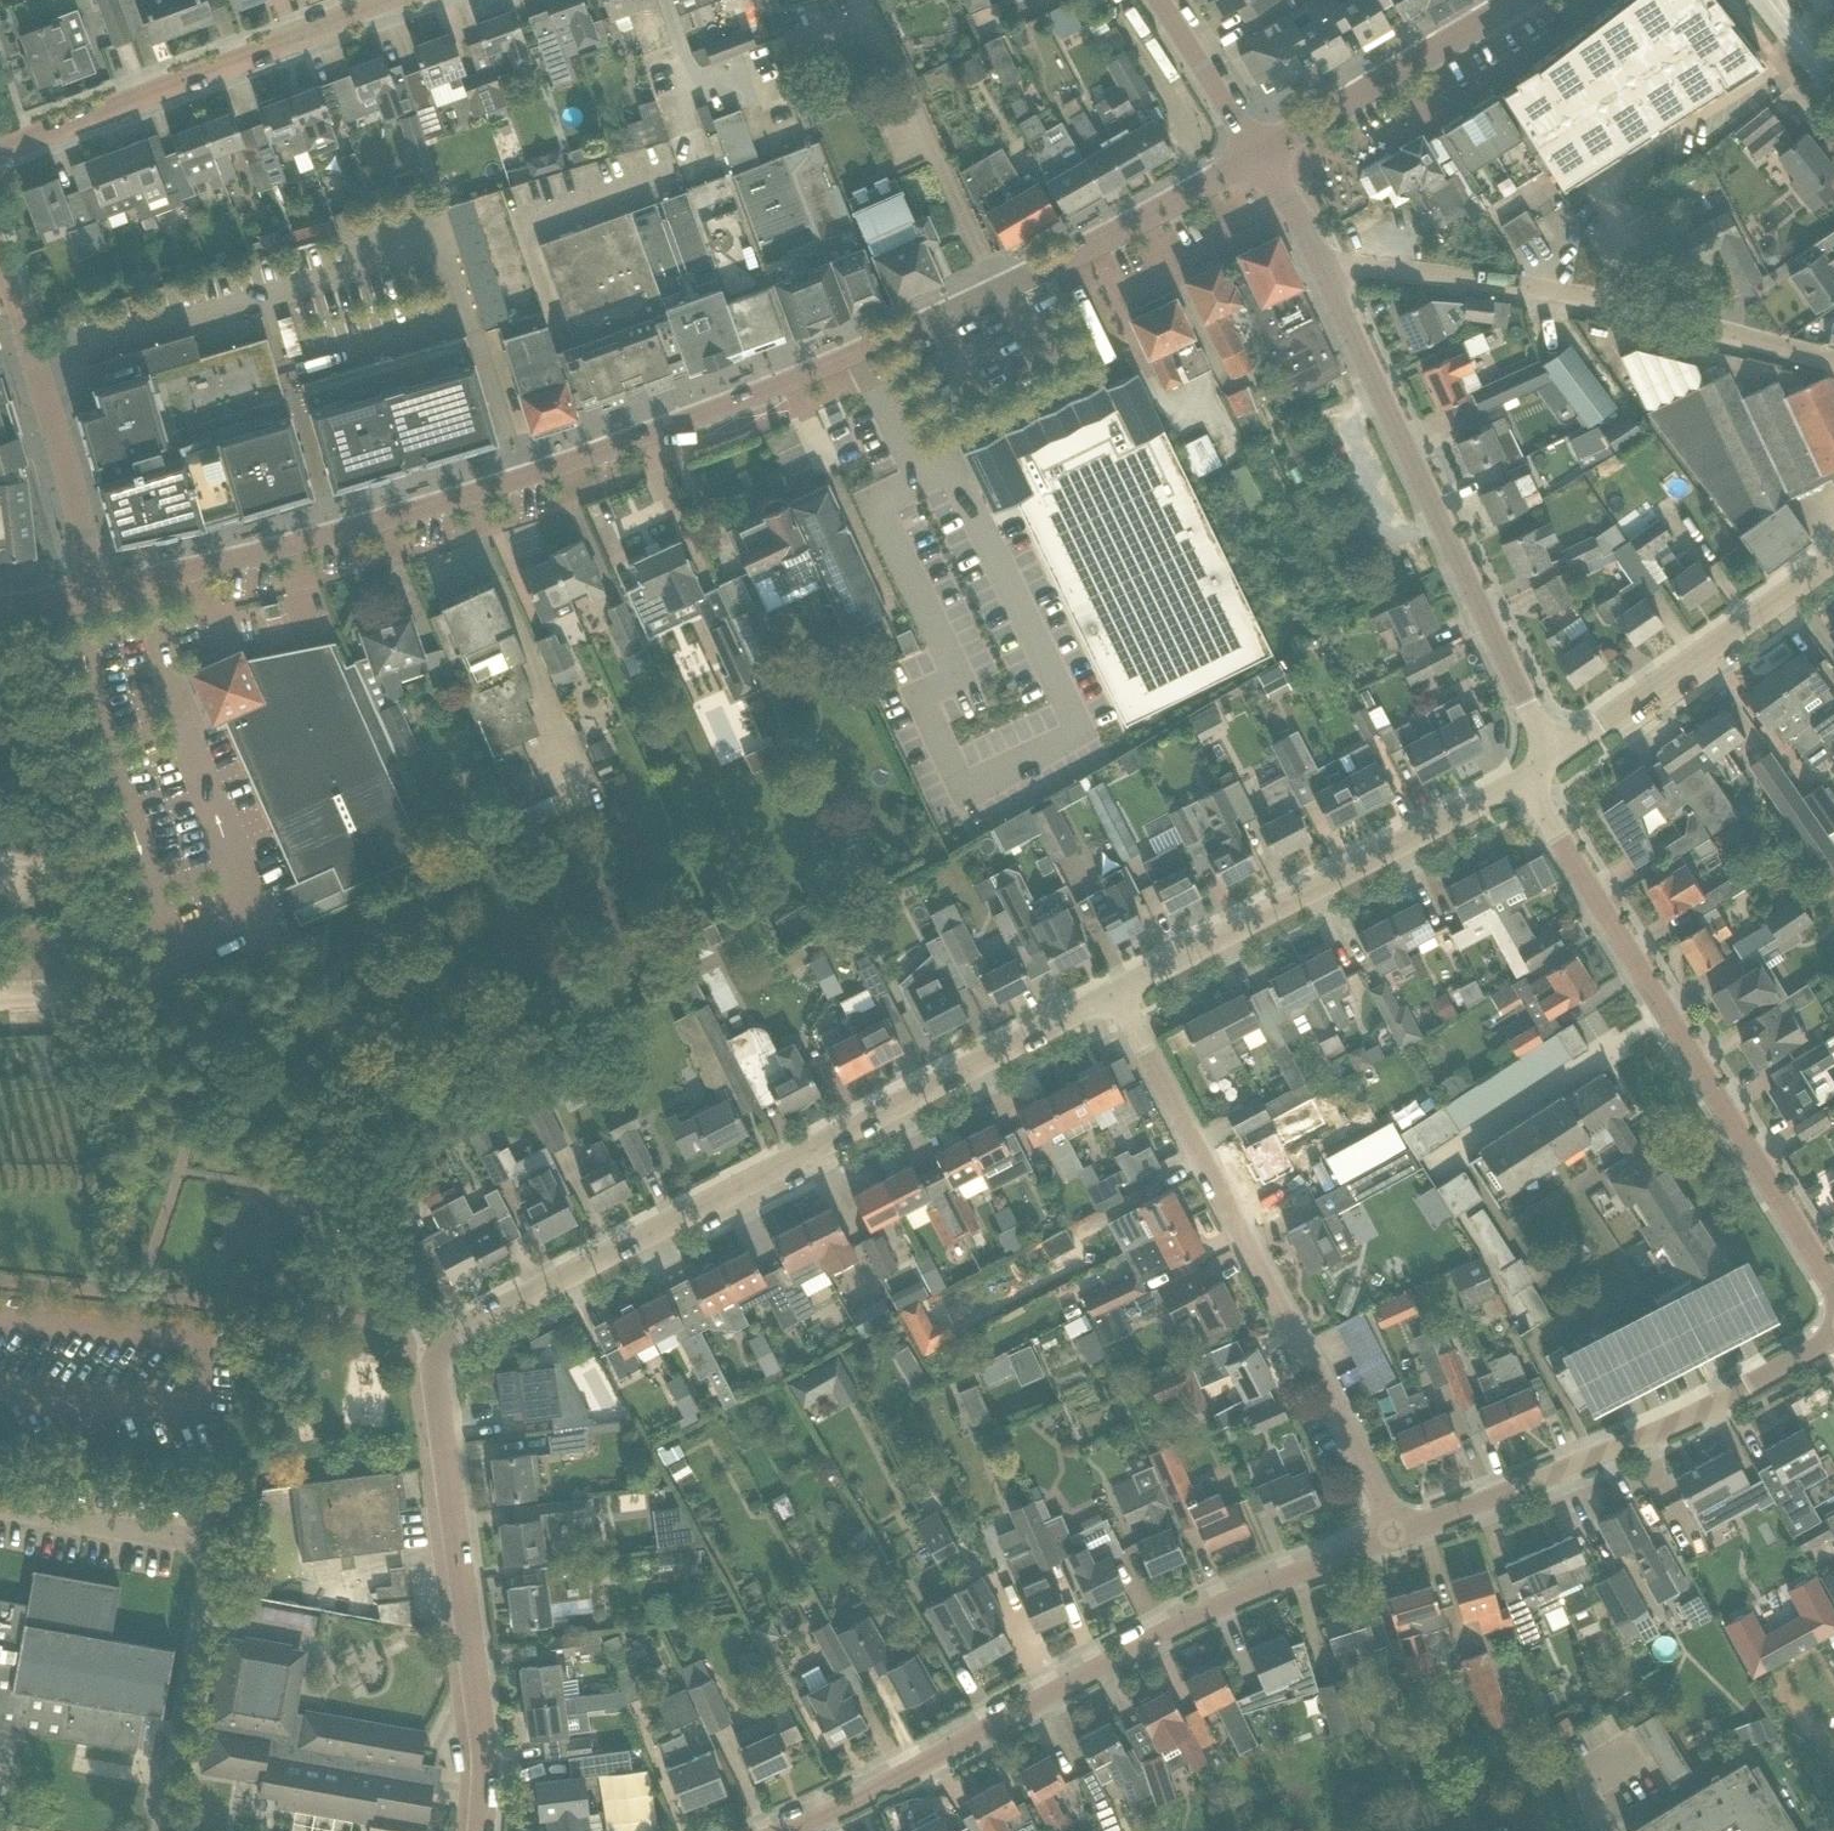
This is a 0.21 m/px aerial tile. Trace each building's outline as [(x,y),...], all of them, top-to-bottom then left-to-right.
[(120,0),(97,0),(114,46),(132,39),(128,28),(130,27),(120,0)] [(130,27),(143,22),(151,44),(183,32),(171,0),(120,0),(130,27)] [(183,32),(215,20),(207,0),(171,0),(183,32)] [(551,21),(553,26),(567,21),(576,45),(594,39),(597,50),(609,46),(601,20),(591,23),(586,8),(583,0),(543,0),(551,21)] [(605,1),(611,16),(614,15),(620,32),(633,27),(643,53),(671,43),(657,0),(605,0),(605,1)] [(759,14),(779,6),(777,0),(755,0),(759,14)] [(883,11),(895,6),(893,0),(878,0),(883,11)] [(969,13),(991,4),(989,0),(964,0),(969,13)] [(1279,0),(1210,0),(1208,1),(1218,18),(1245,1),(1253,15),(1279,0)] [(1296,29),(1304,42),(1319,68),(1348,51),(1333,25),(1345,18),(1345,17),(1338,4),(1335,0),(1313,0),(1302,6),(1310,20),(1296,29)] [(1338,4),(1345,17),(1345,18),(1361,44),(1389,27),(1374,0),(1345,0),(1338,4)] [(1402,20),(1426,5),(1423,0),(1390,0),(1402,20)] [(1533,68),(1512,81),(1514,85),(1515,85),(1507,90),(1502,92),(1503,93),(1562,189),(1574,181),(1604,162),(1692,108),(1730,84),(1731,84),(1748,73),(1765,62),(1739,30),(1734,25),(1734,26),(1720,8),(1721,8),(1715,0),(1616,0),(1608,6),(1529,67),(1530,69),(1533,68)] [(1082,26),(1068,2),(1048,13),(1061,37),(1082,26)] [(1163,80),(1173,74),(1134,3),(1123,9),(1163,80)] [(476,73),(490,110),(506,104),(494,73),(513,66),(530,60),(529,59),(525,46),(523,41),(512,10),(475,23),(492,68),(476,73)] [(1304,42),(1296,29),(1287,14),(1246,39),(1251,48),(1240,55),(1257,84),(1269,77),(1276,89),(1305,71),(1291,49),(1304,42)] [(20,36),(39,86),(60,78),(62,85),(96,72),(85,44),(73,48),(63,20),(20,36)] [(750,29),(734,35),(740,52),(756,46),(750,29)] [(417,115),(416,116),(424,139),(425,139),(445,132),(429,85),(447,78),(451,88),(463,84),(474,116),(490,110),(476,73),(465,77),(460,64),(461,63),(449,32),(413,46),(421,69),(404,75),(414,108),(417,115)] [(1022,32),(1011,38),(1017,48),(1027,42),(1022,32)] [(542,54),(548,70),(549,70),(554,85),(570,79),(565,65),(566,64),(555,34),(537,40),(537,41),(542,54)] [(740,52),(734,35),(705,47),(711,63),(740,52)] [(982,44),(1003,88),(1021,79),(1000,36),(982,44)] [(537,41),(525,46),(529,59),(542,54),(537,41)] [(1121,89),(1106,98),(1145,167),(1170,152),(1149,116),(1140,121),(1128,100),(1147,89),(1126,53),(1106,64),(1121,89)] [(974,56),(958,65),(966,79),(982,70),(974,56)] [(385,119),(414,108),(404,75),(400,65),(388,69),(383,57),(366,63),(364,58),(351,63),(352,68),(348,70),(359,100),(376,94),(385,119)] [(336,138),(329,119),(326,110),(317,87),(288,98),(299,130),(307,150),(310,157),(339,146),(336,138)] [(1474,111),(1469,114),(1515,188),(1548,167),(1502,93),(1496,97),(1493,93),(1471,106),(1474,111)] [(794,100),(799,114),(809,110),(804,97),(794,100)] [(294,154),(307,150),(288,98),(276,102),(274,98),(258,104),(260,108),(258,109),(270,140),(286,134),(294,154)] [(1112,138),(1102,144),(1123,180),(1145,167),(1106,98),(1093,105),(1112,138)] [(1796,178),(1790,183),(1812,210),(1833,193),(1824,181),(1833,172),(1833,171),(1804,134),(1793,143),(1784,133),(1786,131),(1763,103),(1731,129),(1754,157),(1770,144),(1779,154),(1777,155),(1796,178)] [(713,120),(717,132),(717,134),(745,123),(740,109),(713,120)] [(809,110),(799,114),(804,128),(814,124),(809,110)] [(1092,154),(1083,159),(1102,192),(1123,180),(1102,144),(1083,111),(1070,119),(1083,141),(1084,141),(1092,154)] [(231,113),(201,124),(224,183),(236,179),(238,178),(228,151),(242,145),(243,145),(238,133),(231,113)] [(1083,159),(1068,134),(1048,146),(1041,134),(1046,131),(1036,113),(1019,123),(1046,181),(1045,181),(1064,214),(1102,192),(1083,159)] [(1515,188),(1469,114),(1464,117),(1461,113),(1439,127),(1442,131),(1436,135),(1483,208),(1515,188)] [(424,139),(416,116),(401,121),(421,189),(439,184),(437,177),(428,148),(425,139),(424,139)] [(717,134),(722,148),(750,137),(745,123),(717,134)] [(177,151),(165,156),(181,199),(182,199),(196,193),(192,185),(208,179),(211,188),(224,183),(201,124),(172,135),(177,151)] [(715,159),(725,155),(722,148),(717,134),(717,132),(707,136),(715,159)] [(1401,147),(1404,150),(1395,155),(1389,153),(1361,169),(1358,179),(1369,197),(1380,199),(1388,194),(1394,206),(1409,197),(1420,216),(1427,212),(1436,206),(1428,192),(1446,182),(1420,136),(1401,147)] [(725,155),(727,161),(755,150),(750,137),(722,148),(725,155)] [(829,261),(850,314),(883,301),(874,278),(837,184),(821,140),(782,155),(808,224),(824,264),(829,261)] [(119,150),(115,152),(136,206),(141,219),(146,234),(159,229),(154,215),(183,203),(182,199),(181,199),(165,156),(152,160),(145,141),(119,150)] [(1057,217),(1037,182),(1033,175),(1022,182),(1001,147),(993,152),(993,154),(988,157),(1031,232),(1057,217)] [(727,161),(730,170),(732,175),(760,164),(755,150),(727,161)] [(586,151),(572,155),(576,168),(590,164),(586,151)] [(94,184),(79,190),(92,224),(97,222),(109,218),(108,216),(136,206),(115,152),(86,163),(94,184)] [(993,154),(993,152),(956,173),(979,212),(980,211),(985,213),(993,226),(1005,247),(1031,232),(988,157),(993,154)] [(275,153),(262,158),(272,185),(286,180),(277,153),(275,153)] [(561,154),(526,164),(531,181),(566,171),(561,154)] [(760,164),(732,175),(756,244),(789,331),(791,337),(844,316),(850,314),(829,261),(824,264),(808,224),(782,155),(760,164)] [(272,185),(262,158),(248,163),(247,164),(257,191),(272,185)] [(1657,179),(1665,194),(1700,174),(1691,159),(1657,179)] [(685,192),(742,350),(744,354),(785,340),(782,333),(789,331),(756,244),(732,175),(730,170),(683,187),(685,192)] [(371,202),(361,171),(343,177),(352,208),(371,202)] [(847,199),(883,280),(892,302),(940,281),(923,244),(936,238),(926,215),(913,221),(894,178),(887,181),(885,176),(874,182),(876,186),(867,190),(865,186),(852,191),(854,196),(847,199)] [(92,224),(79,190),(62,196),(56,179),(24,191),(39,230),(66,220),(70,230),(69,231),(79,259),(107,249),(97,222),(92,224)] [(655,203),(630,212),(687,370),(688,374),(744,354),(742,350),(685,192),(660,200),(666,217),(661,219),(655,203)] [(575,418),(573,411),(555,352),(547,326),(542,312),(511,322),(500,287),(478,217),(472,198),(464,201),(446,207),(485,330),(504,324),(508,338),(503,339),(506,350),(503,351),(511,375),(513,374),(531,431),(575,418)] [(1427,212),(1420,216),(1430,234),(1447,225),(1436,206),(1427,212)] [(1500,226),(1515,248),(1540,233),(1525,210),(1500,226)] [(573,344),(555,352),(573,411),(598,402),(600,409),(627,399),(625,392),(644,385),(647,392),(674,382),(671,375),(687,370),(630,212),(537,245),(573,344)] [(1676,240),(1688,261),(1718,245),(1741,289),(1761,279),(1726,213),(1676,240)] [(334,224),(291,236),(295,251),(338,239),(334,224)] [(1790,276),(1815,312),(1833,298),(1833,271),(1833,269),(1833,268),(1833,230),(1823,238),(1802,252),(1809,262),(1790,276)] [(280,235),(260,241),(265,259),(285,253),(280,235)] [(1234,283),(1243,302),(1289,398),(1340,374),(1307,304),(1308,304),(1300,286),(1277,237),(1237,256),(1239,259),(1226,265),(1234,283)] [(1763,254),(1763,260),(1767,266),(1773,267),(1779,263),(1780,256),(1776,250),(1769,249),(1763,254)] [(224,251),(214,254),(218,265),(228,261),(224,251)] [(1245,305),(1243,302),(1242,299),(1234,283),(1230,284),(1220,264),(1184,281),(1229,376),(1251,365),(1233,329),(1249,322),(1252,320),(1245,305)] [(156,270),(147,274),(152,289),(161,285),(156,270)] [(1191,336),(1192,336),(1175,299),(1173,300),(1169,292),(1128,312),(1132,319),(1130,320),(1163,390),(1181,382),(1172,361),(1196,349),(1191,336)] [(1505,323),(1506,323),(1508,302),(1465,297),(1465,304),(1427,301),(1397,315),(1413,350),(1443,336),(1441,333),(1449,329),(1455,321),(1463,318),(1494,322),(1496,325),(1505,326),(1505,323)] [(97,482),(116,544),(154,537),(154,538),(158,538),(158,535),(171,532),(172,535),(176,534),(176,533),(205,527),(204,524),(237,515),(238,518),(314,496),(290,416),(291,415),(289,409),(288,409),(266,336),(199,356),(192,334),(86,365),(93,388),(98,407),(76,413),(93,471),(95,470),(99,481),(97,482)] [(301,383),(307,404),(306,405),(308,412),(309,411),(333,492),(369,481),(370,482),(372,481),(372,480),(409,469),(408,466),(420,462),(421,465),(497,443),(465,334),(301,383)] [(1553,379),(1552,380),(1563,395),(1587,426),(1614,406),(1569,346),(1547,362),(1542,365),(1553,379)] [(1631,378),(1647,411),(1646,412),(1738,535),(1765,573),(1811,539),(1779,494),(1820,475),(1820,476),(1833,469),(1833,386),(1831,380),(1824,377),(1783,397),(1775,381),(1740,398),(1727,372),(1703,383),(1694,364),(1635,349),(1621,356),(1631,378)] [(1467,397),(1457,375),(1473,368),(1465,350),(1423,370),(1440,409),(1467,397)] [(1517,396),(1552,380),(1553,379),(1542,365),(1539,361),(1471,392),(1480,412),(1517,396)] [(1076,397),(984,441),(985,444),(989,442),(999,462),(998,463),(1016,501),(1125,724),(1272,653),(1153,410),(1135,373),(1134,374),(1128,377),(1113,384),(1106,387),(1105,388),(1103,383),(1081,394),(1076,397)] [(0,380),(0,554),(29,550),(29,554),(34,553),(34,550),(45,549),(26,485),(27,485),(26,477),(24,477),(20,462),(26,460),(18,434),(16,434),(0,380)] [(1226,395),(1235,416),(1251,409),(1242,388),(1226,395)] [(1487,427),(1455,441),(1469,471),(1501,457),(1505,465),(1522,458),(1507,426),(1512,424),(1502,403),(1480,413),(1487,427)] [(1603,433),(1613,449),(1640,431),(1630,415),(1603,433)] [(1580,467),(1612,452),(1596,425),(1567,438),(1580,467)] [(1189,477),(1219,463),(1204,431),(1174,444),(1189,477)] [(1493,523),(1526,507),(1527,509),(1542,502),(1525,465),(1510,472),(1512,478),(1479,493),(1493,523)] [(1277,470),(1266,475),(1278,502),(1288,497),(1284,488),(1285,487),(1277,470)] [(1588,482),(1629,542),(1640,558),(1641,558),(1664,542),(1671,538),(1657,518),(1658,518),(1643,495),(1620,511),(1598,476),(1588,482)] [(786,502),(820,576),(844,629),(886,610),(838,505),(828,483),(786,502)] [(779,594),(820,576),(786,502),(786,501),(777,498),(764,504),(761,512),(762,514),(733,527),(733,528),(726,531),(735,552),(738,550),(747,570),(749,569),(754,581),(770,574),(779,594)] [(1502,543),(1518,577),(1548,563),(1540,544),(1555,537),(1548,522),(1502,543)] [(1570,568),(1600,554),(1592,536),(1561,550),(1570,568)] [(549,554),(551,559),(552,558),(568,595),(583,588),(589,601),(605,594),(591,562),(581,540),(550,554),(549,554)] [(680,542),(628,565),(630,569),(631,568),(639,586),(626,592),(641,625),(694,599),(731,675),(725,677),(735,698),(765,684),(754,661),(733,618),(718,588),(703,595),(693,575),(695,575),(680,542)] [(1612,551),(1624,569),(1632,581),(1618,591),(1597,606),(1596,610),(1605,622),(1610,622),(1615,619),(1632,644),(1662,624),(1644,597),(1646,595),(1643,591),(1656,583),(1639,559),(1640,558),(1629,542),(1612,551)] [(1669,580),(1668,581),(1686,607),(1716,587),(1697,560),(1683,569),(1664,542),(1641,558),(1640,558),(1639,559),(1656,583),(1666,576),(1669,580)] [(552,558),(551,559),(519,573),(529,595),(542,623),(555,617),(549,603),(568,595),(552,558)] [(1533,590),(1548,615),(1570,601),(1555,577),(1533,590)] [(533,695),(518,661),(525,657),(491,580),(439,604),(442,611),(429,617),(516,811),(545,798),(520,742),(531,737),(516,703),(533,695)] [(1369,618),(1376,633),(1394,624),(1403,641),(1436,625),(1420,593),(1369,618)] [(615,626),(609,629),(615,643),(638,632),(623,599),(607,607),(615,626)] [(278,602),(263,606),(266,619),(281,615),(278,602)] [(755,608),(733,618),(754,661),(775,652),(755,608)] [(378,711),(398,757),(418,748),(397,699),(404,697),(398,681),(427,671),(409,616),(362,632),(370,656),(354,661),(378,711)] [(1337,626),(1326,631),(1332,643),(1339,639),(1340,633),(1337,626)] [(1556,659),(1573,685),(1602,665),(1593,652),(1599,648),(1586,629),(1568,641),(1560,629),(1546,639),(1558,657),(1556,659)] [(911,630),(898,636),(906,654),(919,648),(911,630)] [(535,640),(549,673),(573,662),(566,648),(561,650),(553,632),(535,640)] [(434,840),(354,662),(345,666),(334,641),(230,662),(227,656),(201,668),(190,673),(213,723),(223,719),(296,881),(283,887),(298,925),(430,871),(425,857),(434,840)] [(1401,666),(1410,684),(1435,671),(1426,653),(1401,666)] [(1776,673),(1825,740),(1824,741),(1832,751),(1833,749),(1833,694),(1804,653),(1776,673)] [(1825,740),(1776,673),(1748,693),(1762,713),(1771,725),(1784,742),(1791,737),(1792,739),(1804,755),(1824,741),(1825,740)] [(1281,674),(1272,679),(1280,694),(1289,689),(1281,674)] [(1367,689),(1359,692),(1367,707),(1374,703),(1367,689)] [(1424,713),(1433,730),(1451,764),(1483,747),(1474,730),(1484,725),(1475,708),(1465,713),(1456,696),(1441,704),(1424,713)] [(1501,704),(1489,710),(1494,720),(1506,714),(1501,704)] [(1364,738),(1378,731),(1377,731),(1365,707),(1352,713),(1364,738)] [(1690,801),(1698,813),(1712,834),(1740,815),(1709,770),(1717,764),(1729,781),(1742,772),(1727,750),(1746,736),(1727,708),(1694,731),(1695,731),(1659,756),(1674,779),(1690,801)] [(1191,721),(1200,739),(1223,727),(1214,709),(1191,721)] [(1377,731),(1378,731),(1389,753),(1401,747),(1419,781),(1451,764),(1433,730),(1417,738),(1409,721),(1394,729),(1391,724),(1377,731)] [(1306,768),(1288,734),(1270,743),(1275,754),(1288,778),(1306,768)] [(762,738),(773,762),(780,759),(768,735),(762,738)] [(603,739),(589,746),(595,760),(610,754),(603,739)] [(1352,751),(1335,760),(1362,811),(1393,794),(1367,743),(1352,751)] [(1805,798),(1803,800),(1772,751),(1750,765),(1770,798),(1782,815),(1826,879),(1833,873),(1833,850),(1826,837),(1830,834),(1805,798)] [(1362,811),(1335,760),(1319,769),(1303,777),(1330,827),(1362,811)] [(1626,795),(1601,813),(1634,868),(1654,856),(1639,814),(1653,804),(1664,819),(1690,801),(1674,779),(1661,788),(1645,766),(1618,785),(1626,795)] [(1211,767),(1201,772),(1209,788),(1219,783),(1211,767)] [(1275,819),(1259,827),(1274,856),(1308,839),(1292,810),(1301,805),(1285,774),(1259,788),(1266,801),(1275,819)] [(1238,779),(1222,787),(1221,788),(1235,814),(1236,814),(1241,824),(1257,816),(1238,779)] [(1221,788),(1222,787),(1221,786),(1197,799),(1216,837),(1201,844),(1222,883),(1256,866),(1231,816),(1235,814),(1221,788)] [(1805,798),(1830,834),(1833,832),(1833,808),(1821,788),(1805,798)] [(1094,805),(1123,860),(1139,852),(1111,796),(1094,805)] [(1027,818),(1051,863),(1081,847),(1057,802),(1027,818)] [(1168,813),(1185,846),(1201,837),(1184,805),(1168,813)] [(1686,834),(1665,846),(1673,858),(1679,855),(1693,845),(1686,834)] [(1088,858),(1096,873),(1119,861),(1112,846),(1088,858)] [(1158,857),(1143,865),(1152,883),(1151,884),(1155,891),(1166,913),(1200,895),(1189,873),(1176,848),(1158,857)] [(1693,904),(1700,916),(1716,906),(1717,906),(1746,888),(1737,874),(1705,894),(1682,854),(1655,871),(1661,880),(1648,888),(1667,920),(1693,904)] [(1477,870),(1475,871),(1475,872),(1495,911),(1516,949),(1518,952),(1527,970),(1565,948),(1552,928),(1535,938),(1518,909),(1524,897),(1541,889),(1527,862),(1513,869),(1506,857),(1490,864),(1486,861),(1476,866),(1477,870)] [(1110,942),(1142,925),(1128,897),(1138,892),(1124,866),(1119,868),(1123,876),(1104,886),(1102,888),(1103,889),(1087,897),(1110,942)] [(1758,871),(1744,879),(1749,886),(1762,878),(1758,871)] [(1471,941),(1490,932),(1504,960),(1518,952),(1516,949),(1495,911),(1475,872),(1444,888),(1471,941)] [(1013,881),(996,890),(1005,908),(1006,908),(1018,932),(1028,953),(1042,945),(1055,970),(1088,953),(1073,923),(1065,908),(1035,924),(1013,881)] [(1767,918),(1783,942),(1815,921),(1799,897),(1767,918)] [(940,934),(964,980),(966,985),(981,978),(994,1002),(1029,984),(1015,958),(990,972),(953,902),(929,914),(935,926),(940,934)] [(1418,902),(1387,918),(1408,957),(1420,951),(1416,942),(1434,933),(1429,923),(1418,902)] [(1716,906),(1700,916),(1706,925),(1680,941),(1700,973),(1725,958),(1723,956),(1733,951),(1724,937),(1732,932),(1722,915),(1717,906),(1716,906)] [(1004,939),(1017,933),(1004,908),(992,915),(1004,939)] [(1408,957),(1387,918),(1356,934),(1372,965),(1375,964),(1381,975),(1397,966),(1402,975),(1414,968),(1408,957)] [(699,929),(708,946),(722,939),(713,921),(699,929)] [(1734,944),(1742,958),(1776,938),(1767,924),(1734,944)] [(964,980),(940,934),(925,941),(939,968),(902,987),(899,982),(898,983),(924,1032),(925,1032),(924,1031),(928,1028),(931,1034),(966,1016),(951,987),(964,980)] [(671,943),(671,944),(680,964),(686,961),(684,957),(689,955),(680,938),(673,942),(671,943)] [(1303,962),(1300,963),(1334,1030),(1335,1029),(1348,1022),(1336,999),(1353,991),(1330,947),(1316,955),(1310,953),(1305,956),(1303,962)] [(1595,988),(1575,955),(1545,973),(1546,974),(1533,982),(1528,973),(1490,997),(1500,1013),(1519,1001),(1520,1001),(1521,1001),(1522,1002),(1533,995),(1547,1017),(1566,1006),(1595,988)] [(810,963),(818,980),(832,973),(823,956),(810,963)] [(857,970),(871,996),(887,988),(873,961),(857,970)] [(1334,1030),(1300,963),(1296,965),(1294,962),(1283,968),(1284,971),(1269,980),(1289,1019),(1305,1012),(1312,1025),(1310,1026),(1325,1055),(1343,1045),(1335,1029),(1334,1030)] [(1759,1002),(1765,1011),(1777,1004),(1777,1003),(1789,996),(1789,995),(1784,998),(1763,963),(1744,975),(1743,974),(1742,975),(1743,976),(1714,994),(1714,992),(1712,993),(1730,1021),(1731,1020),(1730,1019),(1733,1017),(1735,1020),(1734,1020),(1735,1022),(1751,1012),(1750,1011),(1749,1011),(1747,1008),(1759,1002)] [(832,973),(818,980),(827,997),(841,990),(832,973)] [(1827,973),(1809,985),(1813,991),(1832,980),(1827,973)] [(1406,1003),(1398,1008),(1384,982),(1370,990),(1401,1048),(1423,1036),(1406,1003)] [(1243,993),(1212,1009),(1237,1056),(1238,1056),(1249,1050),(1248,1048),(1266,1038),(1259,1023),(1254,1014),(1243,993)] [(785,1004),(803,1037),(817,1029),(800,996),(785,1004)] [(1444,996),(1431,1003),(1442,1023),(1455,1017),(1444,996)] [(1777,1004),(1765,1011),(1746,1023),(1754,1036),(1743,1042),(1759,1069),(1790,1050),(1808,1038),(1792,1010),(1785,1014),(1779,1003),(1777,1004)] [(748,1084),(729,1047),(708,1004),(674,1021),(685,1042),(688,1043),(691,1048),(690,1052),(696,1065),(699,1066),(701,1069),(700,1072),(706,1085),(713,1087),(720,1102),(691,1117),(687,1109),(666,1119),(685,1154),(704,1144),(707,1150),(745,1131),(735,1113),(740,1110),(741,1112),(758,1104),(754,1096),(755,1096),(749,1083),(748,1084)] [(844,1012),(854,1032),(872,1065),(902,1049),(891,1028),(889,1025),(878,1004),(870,1008),(868,1006),(860,1010),(859,1009),(844,1012)] [(544,1007),(530,1014),(537,1028),(551,1021),(544,1007)] [(1237,1056),(1212,1009),(1181,1025),(1211,1081),(1243,1065),(1238,1056),(1237,1056)] [(1276,1025),(1286,1043),(1298,1036),(1289,1018),(1276,1025)] [(1572,1022),(1555,1033),(1571,1058),(1571,1059),(1588,1048),(1572,1022)] [(1533,1024),(1508,1039),(1518,1054),(1542,1039),(1533,1024)] [(872,1065),(854,1032),(842,1038),(836,1026),(819,1035),(825,1047),(824,1047),(830,1059),(842,1081),(872,1065)] [(819,1093),(794,1045),(767,1058),(762,1059),(761,1053),(760,1050),(757,1042),(753,1034),(748,1028),(726,1039),(749,1083),(755,1096),(757,1095),(756,1093),(759,1087),(761,1080),(767,1082),(782,1112),(785,1110),(791,1110),(795,1110),(800,1109),(803,1107),(804,1107),(801,1102),(819,1093)] [(1306,1081),(1286,1043),(1271,1050),(1291,1089),(1306,1081)] [(1361,1043),(1346,1051),(1356,1072),(1372,1064),(1361,1043)] [(1813,1047),(1792,1060),(1799,1072),(1771,1089),(1788,1117),(1816,1100),(1819,1104),(1833,1095),(1833,1082),(1813,1047)] [(1105,1065),(1075,1080),(1092,1114),(1109,1105),(1114,1115),(1128,1108),(1105,1065)] [(1480,1153),(1468,1161),(1492,1198),(1494,1197),(1504,1190),(1506,1193),(1513,1188),(1580,1145),(1583,1149),(1582,1149),(1583,1151),(1593,1144),(1596,1149),(1613,1138),(1624,1155),(1603,1169),(1604,1170),(1605,1170),(1610,1178),(1608,1179),(1610,1182),(1611,1182),(1625,1204),(1627,1207),(1646,1237),(1648,1240),(1653,1247),(1648,1250),(1660,1269),(1665,1265),(1670,1273),(1670,1274),(1672,1277),(1672,1276),(1676,1283),(1655,1297),(1654,1295),(1652,1296),(1656,1302),(1660,1309),(1608,1343),(1604,1338),(1571,1359),(1564,1349),(1561,1344),(1544,1355),(1553,1369),(1552,1370),(1573,1403),(1575,1402),(1577,1406),(1591,1397),(1642,1363),(1649,1374),(1651,1374),(1650,1373),(1688,1348),(1709,1335),(1723,1326),(1730,1321),(1754,1305),(1755,1306),(1756,1305),(1738,1278),(1737,1278),(1734,1274),(1735,1274),(1733,1270),(1732,1271),(1728,1264),(1715,1244),(1715,1243),(1713,1240),(1713,1241),(1695,1213),(1693,1210),(1675,1183),(1676,1183),(1674,1180),(1673,1180),(1656,1153),(1656,1152),(1654,1149),(1651,1151),(1651,1152),(1645,1156),(1619,1115),(1628,1109),(1604,1072),(1564,1098),(1562,1095),(1477,1149),(1480,1153)] [(1449,1075),(1436,1083),(1445,1099),(1458,1092),(1449,1075)] [(1046,1095),(1063,1129),(1068,1138),(1097,1123),(1092,1114),(1075,1080),(1046,1095)] [(1139,1083),(1125,1090),(1138,1114),(1152,1107),(1139,1083)] [(1063,1129),(1046,1095),(1016,1111),(1033,1144),(1063,1129)] [(1269,1118),(1258,1098),(1227,1114),(1237,1134),(1269,1118)] [(530,1114),(550,1152),(566,1143),(546,1105),(530,1114)] [(1794,1127),(1802,1139),(1833,1120),(1833,1116),(1828,1106),(1794,1127)] [(615,1137),(619,1135),(630,1156),(641,1177),(655,1170),(644,1148),(633,1128),(639,1125),(631,1107),(606,1120),(615,1137)] [(1399,1133),(1417,1160),(1455,1135),(1438,1108),(1399,1133)] [(1244,1146),(1261,1180),(1290,1165),(1281,1149),(1303,1138),(1294,1120),(1244,1146)] [(994,1122),(964,1138),(988,1184),(1018,1168),(994,1122)] [(585,1186),(596,1208),(629,1191),(618,1169),(614,1160),(613,1161),(601,1138),(585,1146),(597,1169),(581,1178),(585,1186)] [(934,1153),(940,1166),(929,1171),(945,1201),(962,1235),(979,1226),(964,1196),(988,1184),(964,1138),(934,1153)] [(1109,1146),(1121,1169),(1126,1179),(1128,1181),(1159,1165),(1150,1147),(1132,1157),(1122,1139),(1109,1146)] [(508,1169),(515,1165),(507,1149),(500,1152),(497,1148),(481,1156),(495,1182),(511,1174),(508,1169)] [(1325,1217),(1320,1219),(1318,1216),(1287,1232),(1308,1271),(1354,1247),(1342,1225),(1336,1213),(1419,1168),(1408,1148),(1315,1199),(1325,1217)] [(511,1181),(522,1202),(529,1216),(540,1237),(573,1220),(562,1199),(560,1195),(569,1190),(552,1159),(544,1164),(528,1172),(511,1181)] [(1076,1171),(1085,1188),(1099,1181),(1099,1180),(1090,1163),(1076,1171)] [(1297,1176),(1305,1191),(1331,1178),(1324,1163),(1297,1176)] [(929,1171),(918,1177),(912,1164),(882,1180),(899,1213),(928,1199),(932,1207),(927,1210),(945,1244),(962,1235),(945,1201),(929,1171)] [(1099,1181),(1085,1188),(1096,1210),(1122,1196),(1116,1185),(1126,1179),(1121,1169),(1099,1180),(1099,1181)] [(1463,1170),(1435,1188),(1454,1216),(1482,1198),(1463,1170)] [(899,1213),(882,1180),(852,1196),(869,1229),(899,1213)] [(1816,1183),(1807,1188),(1812,1196),(1821,1191),(1816,1183)] [(463,1194),(447,1202),(483,1272),(495,1266),(493,1262),(510,1253),(494,1221),(510,1213),(497,1188),(484,1194),(489,1204),(473,1213),(463,1194)] [(1138,1205),(1154,1235),(1186,1218),(1171,1188),(1138,1205)] [(483,1272),(447,1202),(430,1210),(440,1229),(411,1245),(419,1260),(435,1252),(452,1283),(469,1274),(471,1279),(483,1272)] [(994,1213),(1003,1230),(1017,1223),(1008,1206),(994,1213)] [(857,1258),(830,1207),(800,1222),(817,1256),(824,1270),(826,1274),(857,1258)] [(1482,1207),(1467,1217),(1500,1269),(1502,1272),(1517,1262),(1515,1259),(1482,1207)] [(1186,1218),(1154,1235),(1137,1244),(1150,1269),(1167,1260),(1170,1266),(1181,1260),(1203,1249),(1186,1218)] [(824,1270),(817,1256),(800,1222),(770,1238),(787,1271),(788,1270),(794,1281),(782,1287),(783,1290),(798,1319),(815,1311),(800,1282),(824,1270)] [(1017,1223),(1003,1230),(1012,1248),(1026,1240),(1017,1223)] [(1038,1241),(1048,1259),(1074,1245),(1064,1227),(1038,1241)] [(874,1265),(873,1266),(880,1278),(880,1277),(898,1268),(879,1231),(861,1241),(874,1265)] [(912,1256),(921,1273),(935,1265),(926,1248),(912,1256)] [(748,1249),(718,1265),(735,1298),(736,1298),(766,1282),(748,1249)] [(1450,1272),(1464,1307),(1496,1294),(1480,1258),(1450,1272)] [(735,1298),(718,1265),(717,1265),(716,1264),(714,1263),(713,1263),(712,1263),(710,1263),(708,1263),(707,1264),(706,1265),(705,1266),(705,1267),(704,1268),(704,1269),(704,1271),(705,1272),(688,1280),(705,1314),(719,1307),(736,1330),(749,1323),(736,1298),(735,1298)] [(935,1265),(921,1273),(930,1290),(944,1283),(935,1265)] [(1226,1320),(1238,1314),(1235,1309),(1237,1305),(1233,1298),(1229,1298),(1220,1281),(1208,1287),(1198,1267),(1158,1288),(1176,1321),(1188,1314),(1206,1348),(1234,1334),(1226,1320)] [(1083,1295),(1093,1315),(1145,1291),(1137,1276),(1108,1290),(1105,1284),(1083,1295)] [(1529,1280),(1513,1290),(1515,1292),(1536,1324),(1551,1314),(1530,1282),(1529,1280)] [(767,1298),(782,1328),(798,1319),(783,1290),(767,1298)] [(636,1307),(653,1340),(675,1329),(680,1340),(679,1341),(699,1379),(707,1374),(725,1408),(737,1401),(701,1331),(689,1336),(666,1292),(636,1307)] [(1406,1292),(1371,1307),(1379,1326),(1414,1311),(1406,1292)] [(892,1314),(881,1293),(848,1309),(859,1330),(892,1314)] [(919,1302),(901,1312),(907,1323),(925,1313),(919,1302)] [(634,1350),(653,1340),(636,1307),(606,1323),(617,1344),(618,1346),(605,1353),(619,1379),(643,1367),(634,1350)] [(1335,1325),(1370,1393),(1396,1379),(1382,1352),(1361,1311),(1335,1325)] [(552,1323),(529,1335),(532,1362),(553,1327),(552,1323)] [(1096,1331),(1078,1339),(1085,1355),(1103,1347),(1096,1331)] [(748,1340),(757,1357),(771,1350),(762,1333),(748,1340)] [(1030,1341),(1008,1351),(1013,1362),(1025,1357),(1033,1374),(1043,1370),(1030,1341)] [(1190,1362),(1200,1386),(1230,1373),(1244,1400),(1274,1384),(1263,1362),(1260,1363),(1253,1349),(1244,1355),(1237,1341),(1207,1354),(1190,1362)] [(908,1343),(893,1352),(902,1368),(917,1360),(908,1343)] [(1433,1388),(1448,1381),(1436,1354),(1432,1344),(1417,1350),(1433,1388)] [(1436,1354),(1448,1381),(1460,1408),(1476,1400),(1453,1347),(1436,1354)] [(771,1350),(757,1357),(766,1375),(780,1367),(771,1350)] [(1487,1362),(1491,1371),(1516,1428),(1527,1424),(1528,1426),(1532,1427),(1539,1424),(1541,1421),(1540,1418),(1542,1417),(1516,1355),(1510,1352),(1487,1362)] [(836,1355),(789,1381),(803,1405),(850,1379),(836,1355)] [(1200,1386),(1190,1362),(1171,1370),(1188,1411),(1208,1403),(1202,1391),(1200,1386)] [(495,1371),(501,1412),(522,1409),(523,1419),(547,1415),(560,1413),(557,1389),(554,1365),(552,1365),(518,1369),(518,1368),(495,1371)] [(1516,1428),(1491,1371),(1477,1377),(1488,1404),(1476,1409),(1489,1440),(1516,1428)] [(666,1383),(675,1400),(689,1393),(680,1375),(666,1383)] [(958,1392),(972,1424),(990,1416),(976,1384),(958,1392)] [(1432,1454),(1407,1396),(1406,1397),(1407,1398),(1404,1399),(1397,1384),(1387,1388),(1397,1411),(1384,1417),(1405,1465),(1432,1454)] [(1458,1442),(1449,1420),(1445,1412),(1431,1417),(1421,1391),(1407,1396),(1432,1454),(1442,1449),(1446,1452),(1456,1448),(1457,1443),(1458,1442)] [(689,1393),(675,1400),(684,1417),(698,1410),(689,1393)] [(1250,1413),(1257,1430),(1286,1417),(1279,1400),(1250,1413)] [(633,1419),(625,1405),(565,1413),(568,1428),(633,1419)] [(1756,1471),(1772,1498),(1792,1535),(1820,1520),(1812,1505),(1798,1513),(1788,1496),(1826,1474),(1800,1428),(1764,1449),(1771,1462),(1756,1471)] [(548,1435),(551,1455),(590,1449),(587,1430),(548,1435)] [(1318,1501),(1305,1472),(1309,1470),(1292,1430),(1277,1436),(1282,1446),(1276,1449),(1286,1472),(1256,1486),(1268,1513),(1277,1510),(1280,1518),(1318,1501)] [(1149,1453),(1165,1489),(1164,1490),(1181,1529),(1195,1523),(1206,1549),(1248,1530),(1236,1502),(1224,1507),(1218,1492),(1197,1502),(1187,1480),(1172,1444),(1149,1453)] [(1702,1464),(1674,1479),(1702,1530),(1728,1515),(1719,1497),(1748,1482),(1741,1470),(1730,1448),(1702,1464)] [(495,1476),(489,1477),(492,1500),(498,1499),(522,1496),(533,1495),(530,1473),(539,1472),(536,1453),(517,1455),(493,1458),(495,1476)] [(292,1485),(303,1560),(402,1547),(392,1472),(292,1485)] [(1162,1507),(1168,1505),(1159,1482),(1139,1490),(1133,1477),(1112,1486),(1127,1522),(1143,1516),(1152,1535),(1135,1542),(1148,1573),(1184,1558),(1162,1507)] [(516,1523),(502,1525),(507,1562),(531,1559),(542,1557),(561,1555),(556,1520),(595,1515),(593,1497),(538,1504),(514,1508),(516,1523)] [(1043,1498),(1034,1502),(1042,1522),(1051,1518),(1043,1498)] [(1059,1559),(1042,1522),(1034,1502),(1033,1501),(1010,1512),(1025,1548),(1005,1557),(1016,1583),(1035,1627),(1066,1614),(1047,1569),(1040,1572),(1039,1568),(1059,1559)] [(1627,1504),(1598,1521),(1616,1555),(1629,1548),(1647,1580),(1645,1581),(1657,1603),(1687,1586),(1675,1564),(1663,1544),(1654,1549),(1647,1536),(1645,1537),(1627,1504)] [(681,1507),(673,1508),(678,1544),(700,1541),(681,1507)] [(934,1509),(914,1521),(936,1561),(956,1549),(934,1509)] [(1051,1518),(1042,1522),(1059,1559),(1068,1556),(1076,1572),(1075,1573),(1090,1602),(1123,1586),(1112,1565),(1103,1547),(1088,1554),(1082,1542),(1071,1539),(1060,1514),(1051,1518)] [(1793,1536),(1802,1551),(1831,1535),(1822,1520),(1793,1536)] [(1589,1603),(1579,1580),(1589,1576),(1571,1535),(1541,1548),(1559,1589),(1557,1590),(1562,1602),(1567,1613),(1589,1603)] [(1515,1588),(1518,1594),(1521,1593),(1526,1604),(1534,1600),(1539,1612),(1562,1602),(1557,1590),(1559,1589),(1541,1548),(1505,1564),(1515,1588)] [(590,1595),(585,1561),(539,1568),(541,1583),(509,1588),(514,1626),(535,1624),(536,1628),(545,1627),(544,1622),(548,1622),(545,1601),(590,1595)] [(220,1578),(233,1580),(235,1568),(222,1565),(220,1578)] [(135,1752),(142,1711),(162,1714),(174,1650),(110,1639),(120,1585),(34,1569),(27,1605),(0,1600),(0,1728),(135,1752)] [(1511,1623),(1506,1607),(1498,1609),(1494,1597),(1495,1597),(1486,1569),(1450,1580),(1462,1621),(1476,1616),(1481,1632),(1511,1623)] [(1621,1569),(1607,1576),(1630,1618),(1644,1610),(1621,1569)] [(1820,1576),(1833,1603),(1833,1569),(1820,1576)] [(994,1618),(1001,1614),(1002,1615),(1003,1614),(981,1575),(980,1576),(980,1577),(953,1592),(953,1593),(961,1605),(990,1656),(1009,1645),(994,1618)] [(1630,1618),(1607,1576),(1592,1584),(1615,1626),(1630,1618)] [(1722,1626),(1751,1677),(1833,1631),(1833,1616),(1812,1576),(1786,1591),(1799,1615),(1761,1635),(1749,1612),(1722,1626)] [(1434,1668),(1423,1632),(1447,1625),(1442,1609),(1438,1610),(1438,1609),(1431,1586),(1386,1599),(1393,1622),(1395,1628),(1409,1675),(1434,1668)] [(953,1593),(927,1608),(927,1607),(926,1607),(947,1645),(948,1645),(948,1644),(955,1639),(971,1667),(990,1656),(961,1605),(953,1593)] [(1507,1606),(1506,1607),(1511,1623),(1512,1623),(1515,1632),(1535,1624),(1526,1604),(1521,1593),(1518,1594),(1505,1600),(1507,1606)] [(1696,1594),(1679,1604),(1692,1628),(1709,1618),(1696,1594)] [(412,1624),(409,1600),(394,1602),(377,1604),(380,1621),(412,1627),(412,1624)] [(1323,1618),(1330,1641),(1339,1669),(1359,1663),(1354,1644),(1370,1639),(1373,1649),(1389,1644),(1380,1614),(1366,1619),(1362,1606),(1323,1618)] [(852,1663),(856,1671),(870,1662),(877,1675),(886,1670),(905,1704),(934,1687),(914,1652),(896,1662),(869,1614),(836,1633),(852,1663)] [(834,1673),(852,1663),(836,1633),(835,1633),(829,1623),(812,1632),(834,1673)] [(1317,1690),(1302,1639),(1288,1645),(1283,1633),(1246,1649),(1263,1688),(1295,1675),(1303,1694),(1317,1690)] [(604,1640),(609,1653),(623,1648),(618,1634),(604,1640)] [(521,1667),(526,1703),(562,1698),(562,1697),(580,1695),(577,1679),(568,1680),(565,1655),(579,1653),(577,1636),(541,1640),(544,1664),(521,1667)] [(226,1652),(223,1651),(213,1706),(217,1706),(210,1744),(207,1743),(201,1771),(245,1779),(245,1775),(262,1778),(259,1794),(278,1797),(276,1806),(370,1823),(368,1830),(425,1830),(433,1786),(417,1783),(426,1731),(305,1710),(304,1714),(295,1712),(296,1704),(282,1701),(289,1663),(242,1655),(244,1640),(229,1637),(226,1652)] [(1461,1660),(1486,1728),(1509,1720),(1485,1651),(1461,1660)] [(1184,1681),(1195,1702),(1200,1712),(1214,1704),(1235,1746),(1254,1737),(1243,1714),(1242,1712),(1236,1700),(1228,1686),(1217,1664),(1184,1681)] [(615,1670),(627,1701),(641,1696),(629,1665),(615,1670)] [(829,1744),(866,1724),(841,1677),(800,1699),(809,1717),(813,1715),(829,1744)] [(1318,1687),(1330,1732),(1360,1724),(1348,1678),(1318,1687)] [(688,1689),(709,1733),(732,1723),(711,1679),(688,1689)] [(786,1697),(777,1681),(764,1688),(774,1704),(786,1697)] [(669,1766),(666,1768),(681,1807),(725,1790),(710,1751),(693,1757),(682,1734),(678,1726),(698,1718),(685,1689),(656,1701),(669,1730),(670,1730),(674,1738),(660,1745),(669,1766)] [(1206,1761),(1179,1711),(1167,1690),(1150,1699),(1149,1696),(1139,1702),(1140,1704),(1134,1707),(1146,1729),(1150,1736),(1157,1749),(1175,1740),(1191,1770),(1206,1761)] [(1254,1692),(1236,1700),(1242,1712),(1258,1707),(1254,1692)] [(587,1710),(585,1695),(580,1695),(562,1697),(562,1698),(526,1703),(530,1738),(566,1733),(564,1714),(587,1710)] [(740,1746),(744,1756),(755,1778),(789,1762),(781,1745),(801,1736),(791,1714),(789,1709),(766,1719),(734,1734),(740,1746)] [(1691,1772),(1655,1713),(1633,1726),(1670,1785),(1691,1772)] [(1768,1715),(1748,1723),(1756,1742),(1775,1735),(1768,1715)] [(1565,1719),(1552,1728),(1560,1741),(1573,1732),(1565,1719)] [(1127,1799),(1150,1793),(1144,1770),(1143,1770),(1131,1747),(1125,1751),(1109,1722),(1077,1739),(1101,1783),(1111,1777),(1115,1784),(1121,1781),(1127,1799)] [(570,1753),(570,1758),(593,1755),(591,1737),(568,1740),(570,1753)] [(1061,1775),(1049,1754),(1045,1756),(1044,1754),(1041,1753),(1034,1757),(1033,1760),(1034,1762),(1017,1772),(1029,1793),(1034,1801),(1034,1800),(1046,1822),(1047,1821),(1053,1830),(1075,1830),(1064,1812),(1061,1813),(1050,1793),(1066,1784),(1061,1775)] [(1144,1770),(1150,1793),(1151,1792),(1155,1804),(1173,1797),(1159,1753),(1140,1760),(1143,1770),(1144,1770)] [(1747,1767),(1743,1760),(1711,1780),(1711,1779),(1649,1817),(1626,1830),(1715,1830),(1734,1819),(1739,1828),(1741,1830),(1787,1830),(1747,1767)] [(549,1830),(588,1830),(581,1777),(536,1782),(541,1817),(547,1816),(549,1830)] [(977,1830),(1009,1830),(1025,1822),(1002,1780),(965,1800),(981,1829),(977,1830)] [(1103,1830),(1122,1830),(1107,1796),(1091,1803),(1103,1830)] [(939,1815),(909,1830),(948,1830),(939,1815)]
